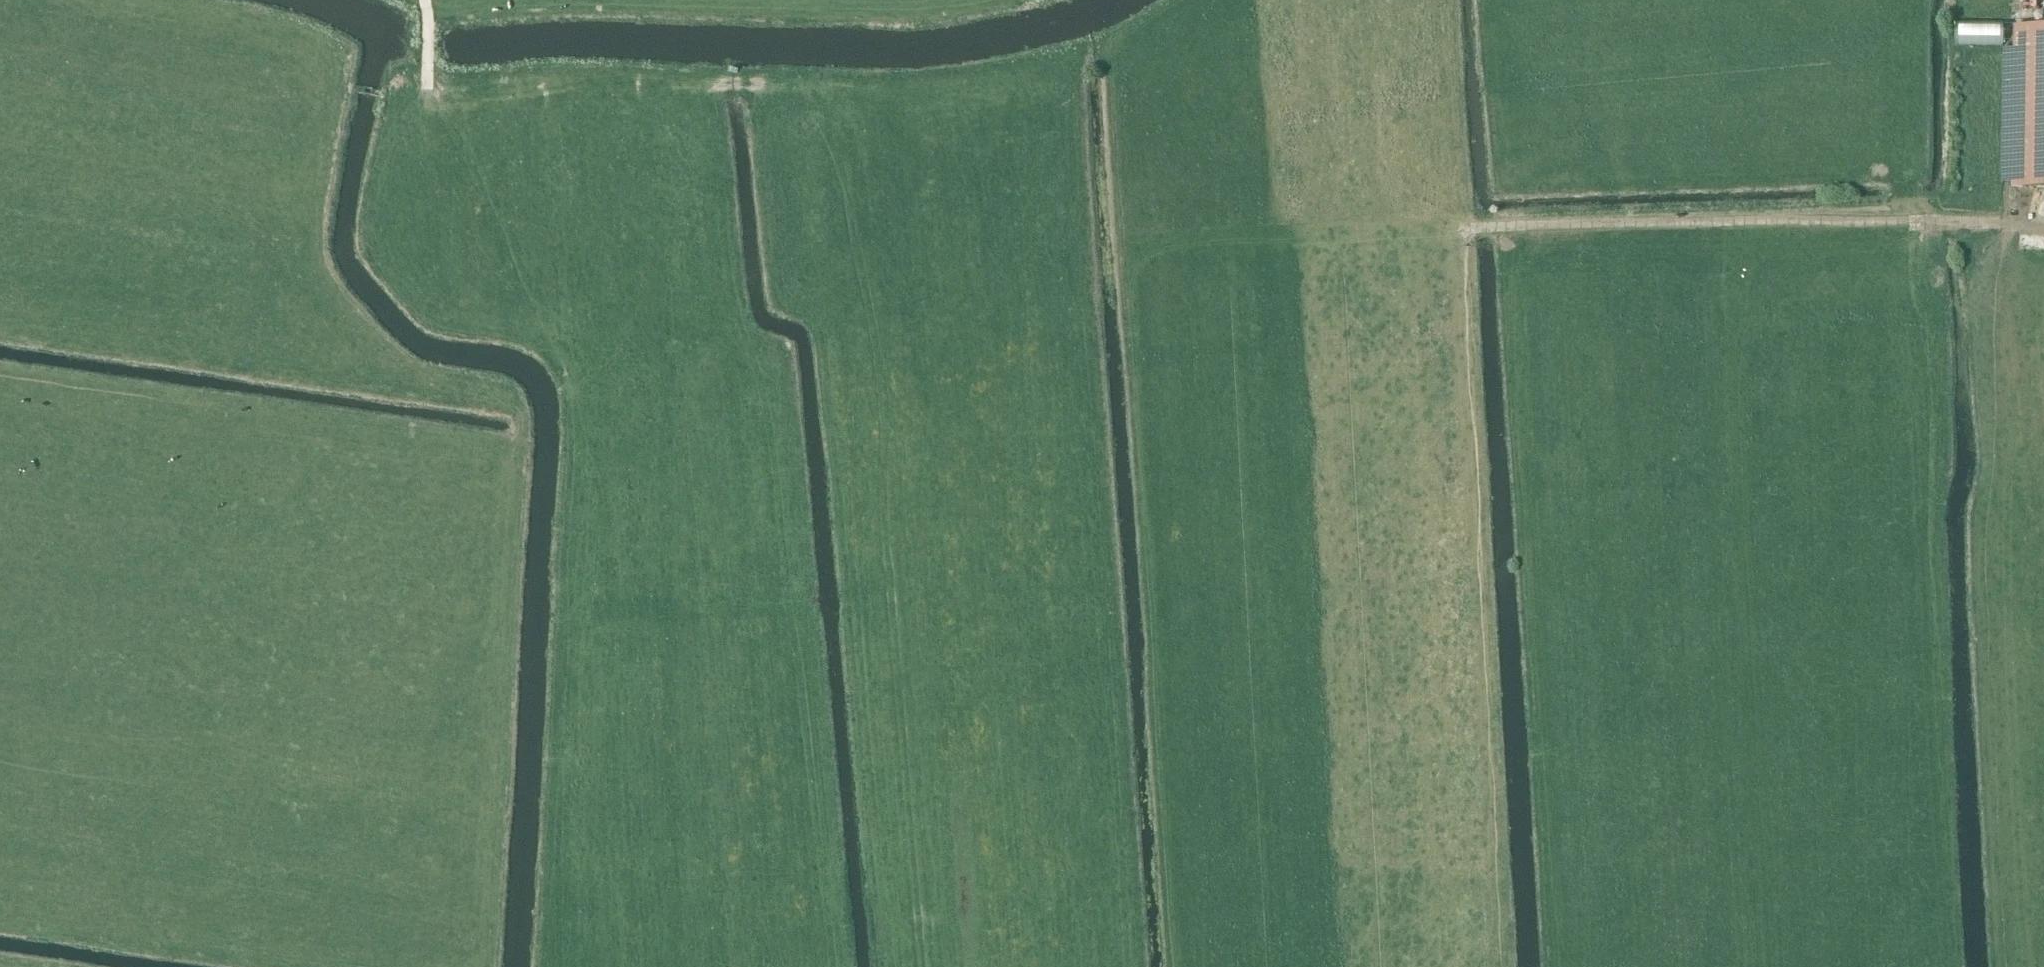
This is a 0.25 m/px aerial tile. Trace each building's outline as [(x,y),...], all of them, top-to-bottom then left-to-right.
[(2010,189),(2043,189),(2043,27),(2012,26),(2012,47),(2010,189)] [(1954,42),(2002,43),(2002,28),(1954,27),(1954,42)]
